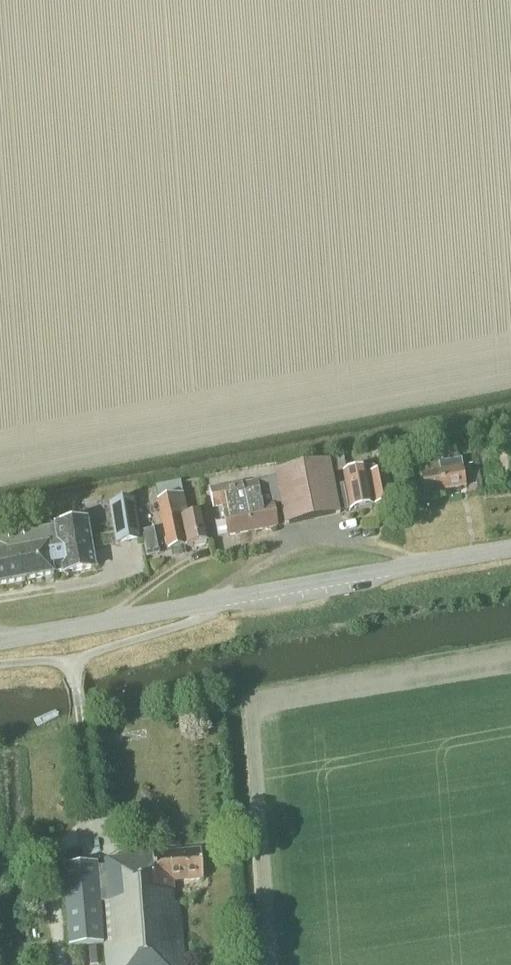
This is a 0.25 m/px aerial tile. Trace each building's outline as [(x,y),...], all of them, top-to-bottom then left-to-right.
[(371,467),(346,471),(343,454),(337,454),(340,473),(343,472),(345,484),(334,486),(339,511),(350,509),(350,510),(391,501),(385,471),(372,473),(371,467)] [(444,491),(465,487),(461,460),(439,464),(439,463),(419,467),(424,495),(444,492),(444,491)] [(286,470),(274,472),(275,478),(280,502),(284,524),(288,524),(296,522),(339,514),(339,511),(334,486),(331,474),(329,461),(328,462),(288,470),(286,470)] [(414,484),(411,463),(398,465),(401,486),(414,484)] [(280,502),(275,478),(240,485),(250,531),(275,526),(271,504),(280,502)] [(220,489),(209,491),(212,508),(223,506),(223,507),(226,522),(215,524),(217,538),(229,536),(250,531),(240,485),(220,489)] [(186,546),(208,541),(202,513),(200,514),(199,510),(190,512),(191,516),(187,516),(182,495),(157,501),(168,550),(186,546)] [(133,501),(109,505),(116,544),(139,540),(133,501)] [(64,574),(93,569),(85,523),(56,528),(45,529),(34,531),(37,547),(47,546),(52,576),(53,575),(53,574),(63,572),(64,574)] [(155,526),(142,530),(149,556),(162,552),(155,526)] [(24,582),(24,581),(52,576),(47,546),(37,547),(34,531),(22,533),(23,540),(8,542),(7,537),(0,539),(0,586),(24,582)] [(101,903),(106,964),(183,964),(178,904),(174,904),(172,882),(186,881),(203,880),(200,850),(120,857),(121,861),(105,862),(105,867),(96,868),(96,863),(62,866),(69,947),(103,944),(99,904),(101,903)]
